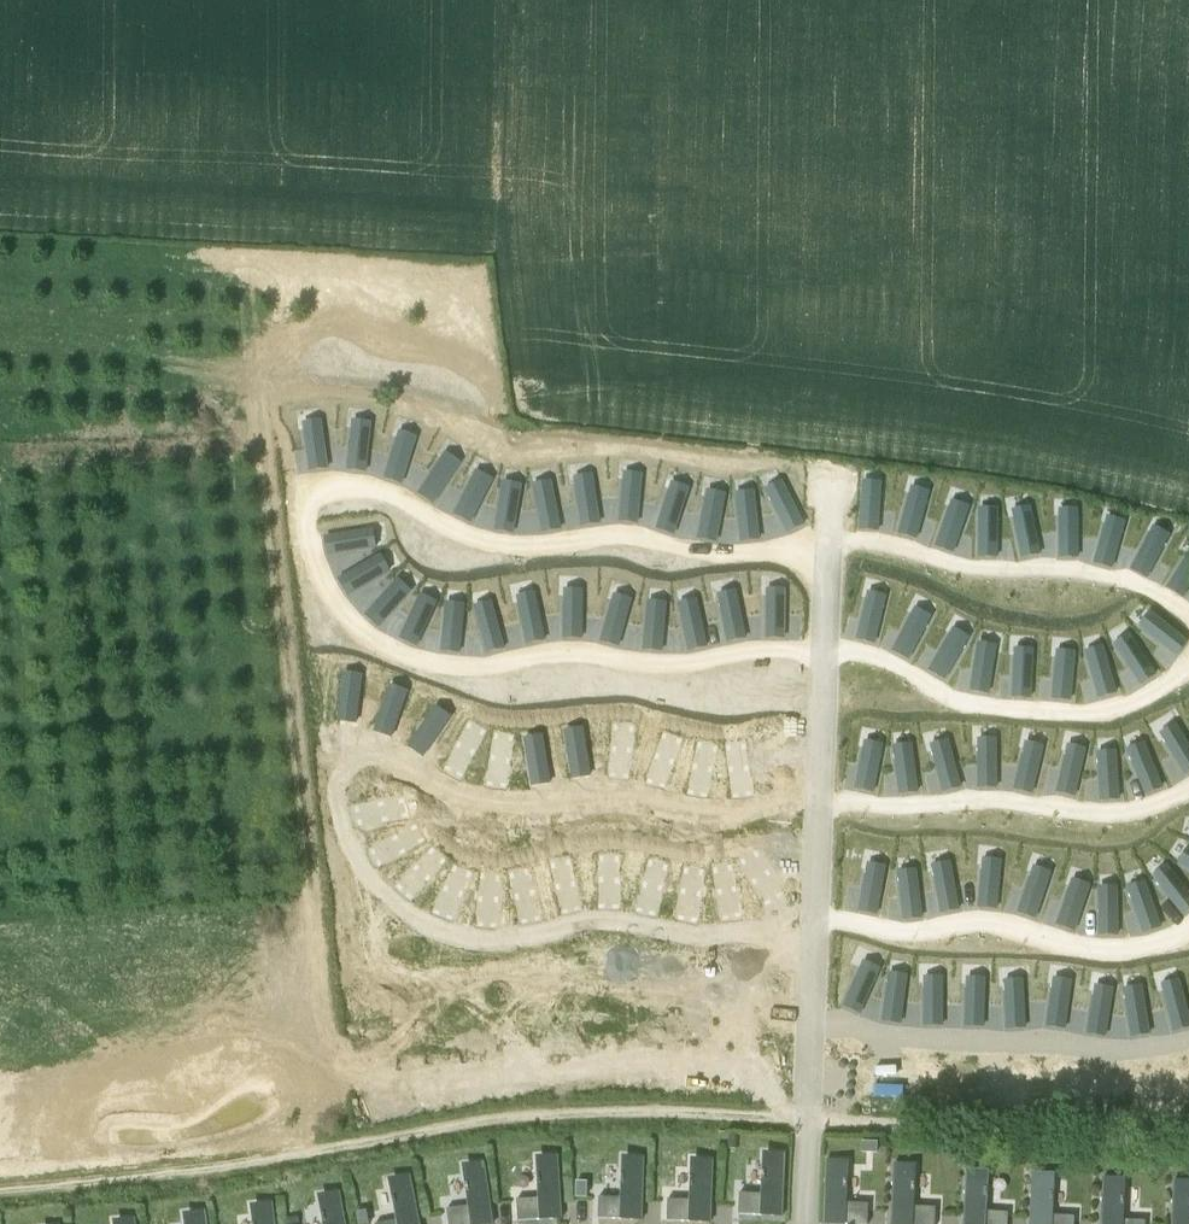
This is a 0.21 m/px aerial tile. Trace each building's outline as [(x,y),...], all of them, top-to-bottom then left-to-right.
[(328,468),(322,427),(305,429),(311,470),(328,468)] [(366,471),(370,430),(353,428),(348,469),(366,471)] [(402,482),(415,443),(398,438),(385,477),(402,482)] [(434,502),(457,468),(443,458),(419,493),(434,502)] [(471,522),(490,485),(475,477),(456,514),(471,522)] [(637,522),(642,481),(624,479),(620,520),(637,522)] [(600,522),(594,481),(576,484),(582,525),(600,522)] [(804,524),(785,487),(769,495),(788,532),(804,524)] [(878,530),(881,489),(864,487),(861,529),(878,530)] [(513,532),(520,491),(503,488),(496,529),(513,532)] [(560,528),(553,488),(535,491),(543,532),(560,528)] [(674,533),(687,494),(671,489),(657,528),(674,533)] [(928,498),(912,493),(900,533),(917,538),(928,498)] [(716,541),(724,500),(707,497),(699,537),(716,541)] [(759,539),(755,497),(737,499),(742,541),(759,539)] [(968,513),(952,507),(937,546),(953,552),(968,513)] [(1015,516),(1023,557),(1040,554),(1031,513),(1015,516)] [(981,515),(980,556),(997,557),(998,515),(981,515)] [(1061,515),(1061,557),(1078,557),(1078,515),(1061,515)] [(1112,567),(1124,527),(1107,523),(1096,563),(1112,567)] [(330,555),(370,548),(368,531),(327,538),(330,555)] [(1148,577),(1167,540),(1152,532),(1133,569),(1148,577)] [(1169,587),(1183,596),(1188,587),(1188,555),(1169,587)] [(348,594),(385,574),(376,559),(340,579),(348,594)] [(380,626),(407,595),(394,584),(367,615),(380,626)] [(784,637),(785,596),(767,595),(767,637),(784,637)] [(582,638),(582,596),(565,596),(564,637),(582,638)] [(746,638),(738,597),(721,600),(729,641),(746,638)] [(885,602),(868,598),(858,639),(875,643),(885,602)] [(545,640),(536,599),(519,603),(528,643),(545,640)] [(417,645),(434,607),(419,600),(401,638),(417,645)] [(618,645),(630,605),(613,600),(602,640),(618,645)] [(707,646),(698,605),(681,609),(690,650),(707,646)] [(662,650),(666,609),(648,607),(644,649),(662,650)] [(504,648),(494,608),(477,613),(487,653),(504,648)] [(460,652),(464,611),(447,609),(442,650),(460,652)] [(909,659),(928,622),(913,614),(894,651),(909,659)] [(1155,616),(1145,629),(1177,655),(1188,642),(1155,616)] [(966,643),(951,634),(931,670),(945,679),(966,643)] [(1156,674),(1133,640),(1119,649),(1142,684),(1156,674)] [(989,693),(995,652),(979,649),(972,690),(989,693)] [(1089,657),(1100,697),(1116,692),(1105,653),(1089,657)] [(1033,656),(1016,655),(1014,697),(1031,697),(1033,656)] [(1075,658),(1058,657),(1054,698),(1071,700),(1075,658)] [(357,725),(360,683),(342,682),(340,724),(357,725)] [(392,736),(406,696),(389,691),(376,730),(392,736)] [(424,755),(448,721),(433,711),(410,745),(424,755)] [(1180,729),(1165,738),(1186,774),(1188,772),(1188,745),(1180,729)] [(462,774),(481,738),(466,730),(447,766),(462,774)] [(629,776),(632,735),(615,733),(611,775),(629,776)] [(590,775),(584,734),(567,737),(573,778),(590,775)] [(550,782),(544,741),(526,744),(533,785),(550,782)] [(665,785),(678,746),(662,741),(648,780),(665,785)] [(505,787),(512,746),(495,743),(488,784),(505,787)] [(997,787),(997,746),(980,745),(980,787),(997,787)] [(961,787),(950,746),(934,751),(944,791),(961,787)] [(881,751),(865,747),(857,788),(874,792),(881,751)] [(1025,748),(1016,789),(1032,793),(1042,752),(1025,748)] [(1162,787),(1146,749),(1131,755),(1146,794),(1162,787)] [(918,791),(912,750),(896,752),(901,794),(918,791)] [(1068,751),(1058,792),(1075,795),(1084,755),(1068,751)] [(707,796),(715,755),(698,752),(690,793),(707,796)] [(751,793),(745,752),(728,754),(733,795),(751,793)] [(1100,758),(1102,800),(1119,799),(1116,757),(1100,758)] [(360,825),(401,817),(398,800),(357,808),(360,825)] [(381,865),(417,845),(409,829),(372,849),(381,865)] [(411,896),(440,866),(427,854),(398,884),(411,896)] [(617,907),(618,865),(601,865),(600,906),(617,907)] [(1000,867),(983,865),(980,907),(997,908),(1000,867)] [(580,908),(570,868),(553,872),(563,912),(580,908)] [(935,871),(942,912),(959,909),(951,868),(935,871)] [(654,914),(665,874),(648,869),(637,909),(654,914)] [(877,913),(884,873),(867,869),(860,910),(877,913)] [(1183,914),(1188,909),(1188,893),(1171,870),(1158,881),(1183,914)] [(451,918),(469,881),(453,873),(435,911),(451,918)] [(741,913),(732,873),(715,876),(724,917),(741,913)] [(1036,918),(1049,878),(1033,873),(1020,912),(1036,918)] [(697,919),(702,878),(685,876),(680,917),(697,919)] [(917,876),(900,878),(905,919),(922,917),(917,876)] [(539,917),(529,877),(512,881),(522,921),(539,917)] [(496,926),(497,884),(479,884),(479,925),(496,926)] [(1072,885),(1058,925),(1075,930),(1088,891),(1072,885)] [(1131,893),(1145,932),(1161,927),(1147,887),(1131,893)] [(1100,893),(1101,935),(1118,934),(1117,893),(1100,893)] [(618,1012),(626,971),(609,968),(601,1009),(618,1012)] [(877,975),(862,968),(845,1006),(860,1013),(877,975)] [(901,1023),(907,981),(890,979),(884,1020),(901,1023)] [(943,983),(926,983),(926,1025),(943,1025),(943,983)] [(986,984),(969,984),(967,1025),(984,1026),(986,984)] [(1065,1028),(1071,987),(1054,984),(1048,1025),(1065,1028)] [(1025,1027),(1023,986),(1006,987),(1008,1028),(1025,1027)] [(1181,986),(1165,990),(1175,1030),(1188,1027),(1188,1016),(1181,986)] [(1112,994),(1096,992),(1089,1033),(1106,1035),(1112,994)] [(1150,1033),(1143,992),(1126,995),(1133,1036),(1150,1033)] [(863,1152),(878,1153),(878,1143),(863,1143),(863,1152)] [(762,1196),(742,1195),(742,1193),(741,1193),(739,1214),(761,1215),(783,1216),(785,1152),(784,1152),(784,1156),(766,1155),(766,1171),(763,1170),(763,1179),(765,1179),(765,1196),(762,1196)] [(539,1201),(519,1202),(519,1199),(518,1199),(519,1221),(540,1219),(562,1218),(558,1155),(558,1159),(540,1159),(541,1175),(538,1175),(539,1184),(541,1183),(542,1200),(539,1201)] [(622,1183),(624,1183),(624,1197),(624,1200),(621,1200),(601,1199),(601,1197),(600,1197),(599,1218),(621,1219),(642,1219),(644,1156),(643,1156),(643,1160),(625,1159),(625,1174),(622,1174),(622,1183)] [(670,1199),(669,1199),(668,1220),(689,1221),(711,1222),(713,1158),(712,1158),(712,1162),(694,1162),(693,1177),(691,1177),(691,1185),(693,1185),(693,1202),(670,1202),(670,1199)] [(472,1208),(449,1211),(449,1209),(448,1209),(450,1223),(493,1223),(494,1223),(484,1161),(484,1165),(466,1167),(468,1183),(466,1183),(467,1192),(470,1191),(472,1205),(472,1208)] [(834,1162),(831,1222),(874,1223),(875,1202),(874,1202),(874,1205),(851,1204),(851,1186),(853,1186),(854,1178),(852,1178),(853,1163),(834,1162)] [(935,1207),(935,1209),(912,1208),(913,1191),(915,1191),(915,1183),(913,1183),(914,1168),(895,1167),(892,1223),(936,1223),(937,1207),(935,1207)] [(959,1223),(1003,1223),(1003,1210),(1002,1210),(1002,1212),(979,1211),(980,1194),(982,1194),(982,1186),(980,1186),(981,1171),(962,1170),(959,1223)] [(410,1174),(409,1174),(410,1178),(392,1181),(395,1197),(393,1197),(394,1206),(397,1205),(401,1222),(398,1222),(388,1223),(420,1223),(410,1174)] [(1028,1223),(1071,1223),(1072,1215),(1070,1215),(1070,1217),(1048,1216),(1048,1199),(1050,1199),(1050,1191),(1049,1191),(1049,1176),(1030,1175),(1028,1223)] [(1145,1223),(1122,1222),(1122,1205),(1124,1205),(1125,1197),(1123,1197),(1124,1182),(1105,1181),(1102,1223),(1146,1223),(1146,1221),(1145,1221),(1145,1223)] [(586,1197),(587,1182),(577,1182),(576,1197),(586,1197)] [(1169,1223),(1188,1223),(1188,1206),(1188,1183),(1171,1182),(1169,1223)] [(340,1190),(339,1190),(340,1194),(322,1198),(324,1213),(322,1213),(324,1222),(326,1221),(327,1223),(346,1223),(340,1190)] [(272,1202),(272,1206),(254,1208),(256,1223),(253,1223),(275,1223),(272,1202)] [(358,1223),(370,1223),(368,1209),(356,1211),(358,1223)] [(205,1214),(187,1216),(188,1223),(207,1223),(206,1210),(205,1210),(205,1214)]
